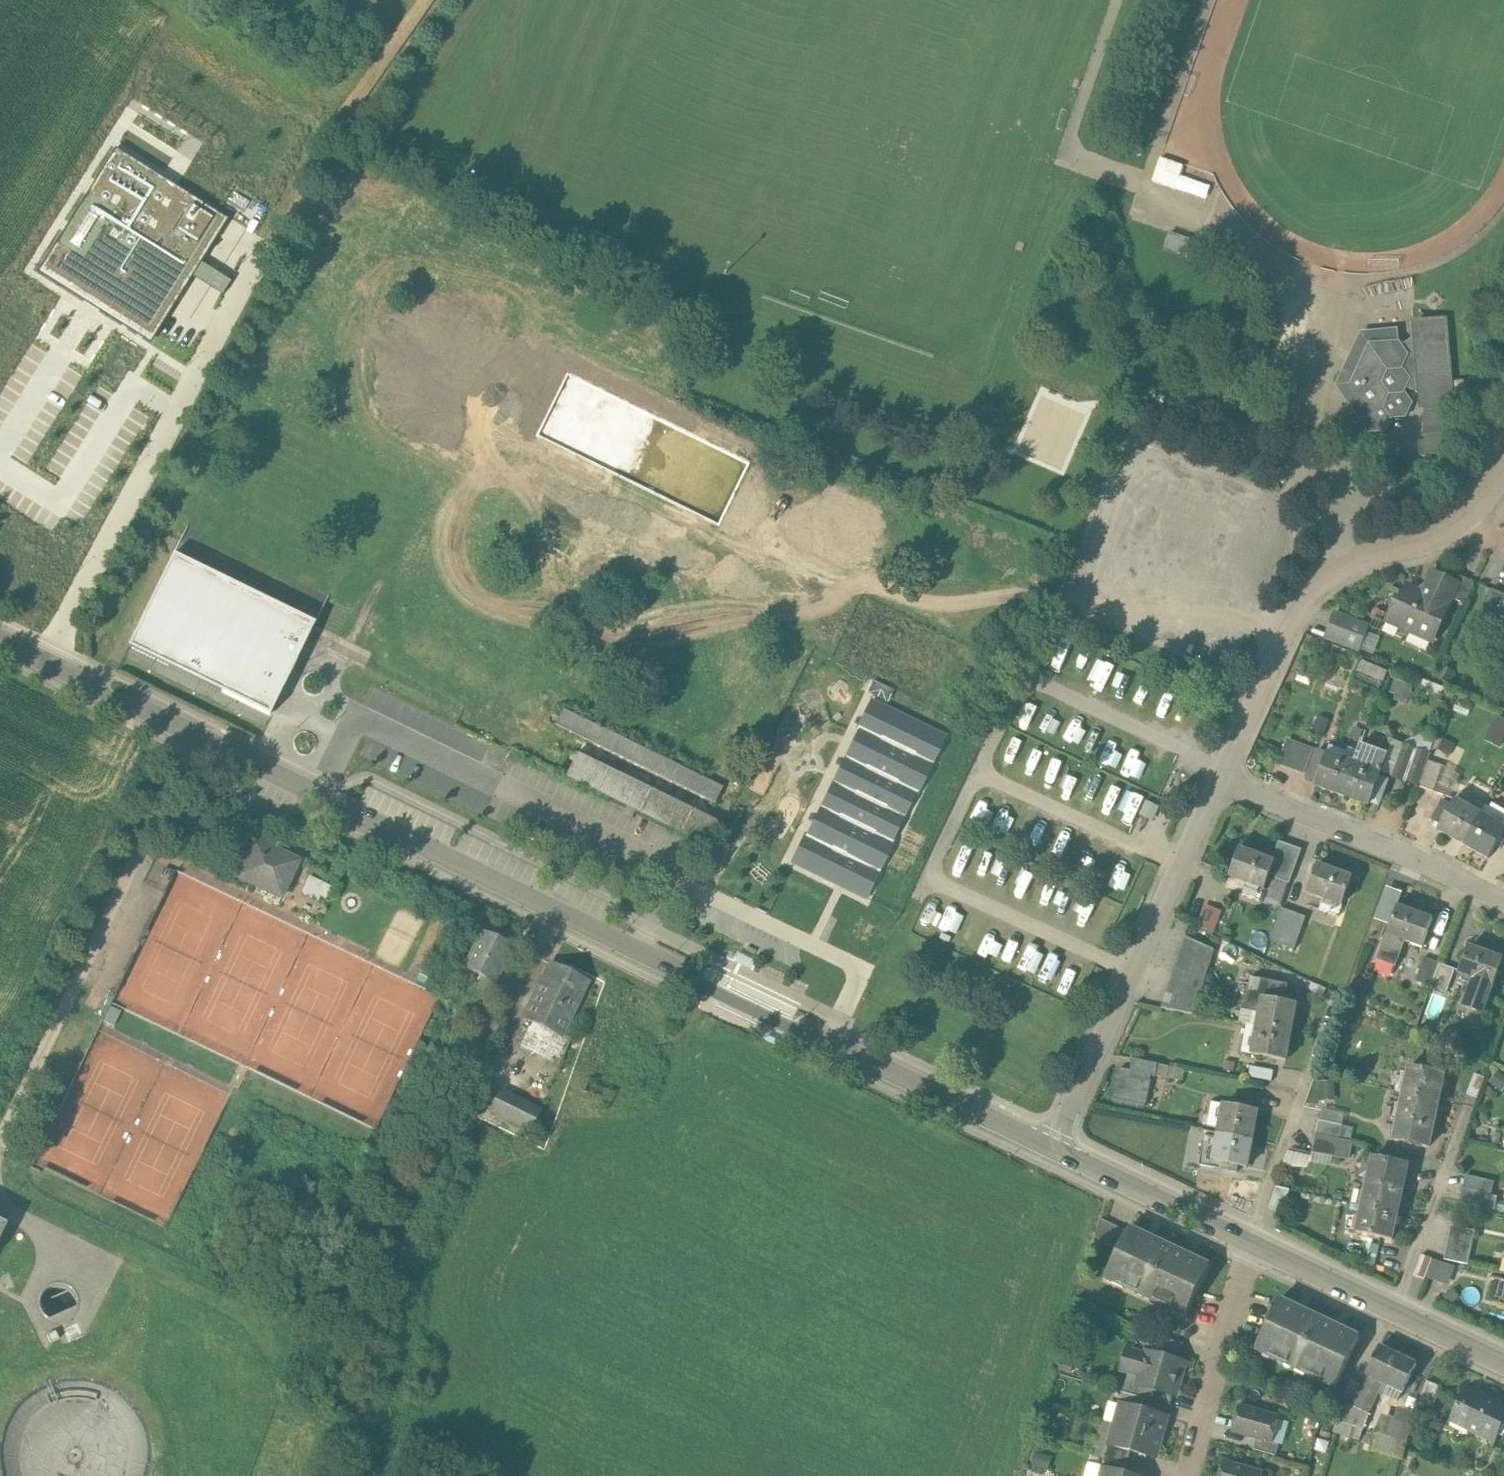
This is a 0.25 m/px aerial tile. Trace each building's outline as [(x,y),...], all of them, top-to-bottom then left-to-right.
[(207,261),(234,211),(118,148),(48,274),(161,336),(195,273),(228,291),(236,277),(207,261)] [(1188,253),(1194,238),(1174,230),(1168,245),(1188,253)] [(1444,320),(1415,322),(1416,336),(1402,346),(1408,355),(1402,368),(1410,379),(1406,387),(1421,394),(1422,407),(1425,407),(1425,416),(1450,413),(1449,405),(1451,405),(1444,320)] [(1399,343),(1370,345),(1359,370),(1345,371),(1338,385),(1370,432),(1385,431),(1392,418),(1405,417),(1412,403),(1404,392),(1406,387),(1410,379),(1402,368),(1408,355),(1402,346),(1399,343)] [(1425,416),(1423,416),(1424,429),(1453,426),(1452,413),(1425,416)] [(1453,426),(1424,429),(1425,441),(1454,438),(1453,426)] [(1425,441),(1419,441),(1420,455),(1455,452),(1454,438),(1425,441)] [(129,648),(269,716),(314,625),(174,556),(129,648)] [(1427,589),(1420,593),(1407,587),(1400,602),(1397,600),(1388,619),(1401,625),(1401,626),(1401,630),(1408,633),(1411,630),(1412,630),(1432,639),(1451,598),(1457,584),(1456,583),(1434,573),(1427,589)] [(1475,582),(1459,575),(1456,583),(1457,584),(1451,598),(1465,604),(1475,582)] [(1492,590),(1480,620),(1495,626),(1501,611),(1503,612),(1503,595),(1492,590)] [(1370,625),(1336,612),(1330,628),(1351,636),(1347,647),(1359,652),(1370,625)] [(1351,636),(1330,628),(1326,639),(1347,647),(1351,636)] [(1364,661),(1361,670),(1381,676),(1384,667),(1364,661)] [(1313,676),(1300,670),(1300,671),(1300,670),(1296,680),(1310,685),(1313,676)] [(1413,687),(1395,680),(1391,692),(1396,694),(1395,699),(1407,703),(1413,687)] [(1436,687),(1423,682),(1418,693),(1442,703),(1447,691),(1436,687)] [(805,837),(792,865),(840,888),(865,900),(879,872),(892,844),(905,818),(917,793),(931,763),(944,736),(871,701),(858,728),(843,758),(831,782),(819,808),(805,837)] [(593,724),(563,710),(555,726),(585,740),(593,724)] [(1498,715),(1486,740),(1500,747),(1503,741),(1503,718),(1498,715)] [(723,788),(593,724),(585,740),(609,752),(715,804),(723,788)] [(1399,754),(1426,764),(1428,761),(1435,741),(1415,734),(1411,746),(1403,744),(1399,754)] [(1455,745),(1444,738),(1437,750),(1449,756),(1455,745)] [(1313,750),(1288,741),(1279,764),(1304,773),(1313,750)] [(1388,756),(1360,746),(1354,763),(1355,763),(1343,796),(1370,806),(1373,797),(1380,800),(1387,782),(1379,779),(1381,773),(1382,773),(1388,756)] [(1354,763),(1318,750),(1312,769),(1321,772),(1316,786),(1343,796),(1355,763),(1354,763)] [(723,824),(610,769),(577,753),(566,776),(711,847),(723,824)] [(1418,787),(1426,764),(1399,754),(1391,777),(1418,787)] [(1442,766),(1428,761),(1426,764),(1418,787),(1433,792),(1442,766)] [(1481,814),(1456,800),(1453,806),(1442,800),(1433,818),(1443,823),(1439,830),(1464,844),(1481,814)] [(1140,815),(1153,820),(1159,806),(1145,801),(1140,815)] [(1492,804),(1485,816),(1503,827),(1503,811),(1492,804)] [(1481,814),(1464,844),(1489,859),(1503,832),(1503,827),(1485,816),(1481,814)] [(255,841),(238,877),(255,885),(262,871),(288,884),(299,862),(255,841)] [(1302,850),(1279,841),(1272,861),(1275,862),(1270,874),(1276,876),(1275,878),(1290,884),(1302,850)] [(1272,861),(1240,849),(1231,877),(1246,883),(1265,889),(1270,874),(1275,862),(1272,861)] [(1352,878),(1318,865),(1308,893),(1324,898),(1342,905),(1352,878)] [(330,898),(334,881),(310,876),(306,894),(330,898)] [(1265,889),(1246,883),(1242,895),(1260,902),(1265,889)] [(1342,905),(1324,898),(1319,910),(1338,917),(1341,910),(1340,910),(1342,905)] [(1221,910),(1207,904),(1202,919),(1216,924),(1221,910)] [(1432,920),(1398,907),(1384,944),(1401,950),(1405,941),(1422,947),(1432,920)] [(1306,918),(1281,909),(1270,940),(1295,949),(1306,918)] [(515,946),(481,930),(462,969),(479,977),(495,984),(497,985),(515,946)] [(1215,950),(1186,936),(1180,953),(1210,963),(1215,950)] [(1503,959),(1469,947),(1459,974),(1474,980),(1464,1006),(1483,1013),(1493,987),(1503,959)] [(1210,963),(1180,953),(1175,968),(1205,978),(1210,963)] [(1423,962),(1410,957),(1403,976),(1416,981),(1423,962)] [(1440,963),(1425,958),(1423,962),(1416,981),(1431,986),(1440,963)] [(1455,969),(1440,963),(1431,986),(1447,992),(1455,969)] [(551,964),(524,1018),(561,1036),(587,982),(556,966),(551,964)] [(1175,968),(1162,1008),(1193,1014),(1205,978),(1175,968)] [(479,977),(473,988),(459,982),(444,1014),(458,1021),(467,1004),(482,1011),(495,984),(479,977)] [(1289,984),(1251,977),(1245,1010),(1260,1013),(1257,1026),(1292,1033),(1297,1004),(1285,1002),(1289,984)] [(1292,1033),(1257,1026),(1252,1054),(1287,1061),(1292,1033)] [(1445,1074),(1409,1066),(1404,1093),(1440,1101),(1445,1074)] [(1275,1071),(1251,1067),(1249,1077),(1273,1082),(1275,1071)] [(1152,1074),(1120,1068),(1114,1100),(1146,1106),(1152,1074)] [(538,1110),(502,1092),(492,1110),(529,1129),(538,1110)] [(1440,1101),(1404,1093),(1398,1119),(1434,1127),(1440,1101)] [(1258,1111),(1224,1104),(1218,1133),(1253,1139),(1258,1111)] [(1434,1127),(1398,1119),(1394,1139),(1409,1142),(1409,1144),(1419,1146),(1420,1144),(1430,1147),(1434,1127)] [(1253,1139),(1218,1133),(1213,1161),(1224,1163),(1222,1170),(1235,1173),(1237,1165),(1248,1167),(1253,1139)] [(1339,1138),(1317,1133),(1312,1152),(1337,1157),(1340,1139),(1339,1138)] [(1409,1166),(1373,1158),(1372,1160),(1365,1160),(1361,1176),(1368,1179),(1362,1205),(1398,1213),(1409,1166)] [(1494,1182),(1466,1175),(1460,1202),(1481,1207),(1483,1194),(1491,1196),(1494,1182)] [(1290,1190),(1277,1187),(1269,1208),(1282,1212),(1290,1190)] [(1491,1196),(1483,1194),(1481,1207),(1488,1209),(1491,1196)] [(1398,1213),(1362,1205),(1357,1232),(1393,1240),(1398,1213)] [(1128,1231),(1101,1219),(1095,1240),(1118,1252),(1128,1231)] [(9,1224),(0,1220),(0,1241),(9,1224)] [(1451,1224),(1447,1260),(1474,1262),(1477,1227),(1451,1224)] [(1210,1265),(1130,1227),(1128,1231),(1118,1252),(1106,1278),(1186,1316),(1210,1265)] [(1433,1259),(1422,1255),(1414,1276),(1425,1280),(1433,1259)] [(1360,1337),(1280,1299),(1256,1349),(1335,1387),(1360,1337)] [(56,1331),(47,1335),(51,1343),(59,1338),(56,1331)] [(1183,1344),(1162,1338),(1159,1349),(1180,1355),(1183,1344)] [(1417,1364),(1381,1346),(1363,1385),(1353,1406),(1353,1405),(1344,1402),(1339,1419),(1365,1429),(1373,1406),(1379,1393),(1384,1395),(1389,1386),(1403,1393),(1417,1364)] [(1184,1363),(1147,1353),(1147,1355),(1129,1350),(1123,1371),(1141,1376),(1138,1384),(1174,1394),(1175,1394),(1176,1392),(1174,1391),(1178,1377),(1180,1377),(1184,1363)] [(1363,1385),(1351,1379),(1342,1400),(1353,1405),(1363,1385)] [(1428,1382),(1419,1407),(1431,1412),(1441,1387),(1428,1382)] [(1174,1394),(1138,1384),(1135,1396),(1146,1398),(1170,1405),(1174,1394)] [(1466,1390),(1450,1422),(1470,1432),(1472,1427),(1496,1439),(1493,1443),(1495,1444),(1503,1425),(1503,1409),(1466,1390)] [(1135,1396),(1123,1392),(1119,1404),(1120,1404),(1142,1410),(1146,1398),(1135,1396)] [(1142,1410),(1120,1404),(1114,1424),(1163,1438),(1169,1417),(1142,1410)] [(1279,1417),(1240,1406),(1233,1431),(1257,1438),(1272,1442),(1279,1417)] [(1391,1435),(1377,1431),(1372,1450),(1404,1458),(1413,1424),(1395,1419),(1391,1435)] [(1163,1438),(1114,1424),(1108,1445),(1131,1451),(1157,1458),(1163,1438)] [(1272,1442),(1257,1438),(1254,1450),(1276,1456),(1280,1444),(1272,1442)] [(1108,1445),(1108,1444),(1105,1456),(1128,1462),(1131,1451),(1108,1445)] [(1128,1462),(1105,1456),(1102,1468),(1125,1474),(1128,1462)] [(1225,1462),(1221,1475),(1262,1475),(1263,1473),(1225,1462)] [(1102,1468),(1100,1475),(1132,1475),(1125,1474),(1102,1468)]
